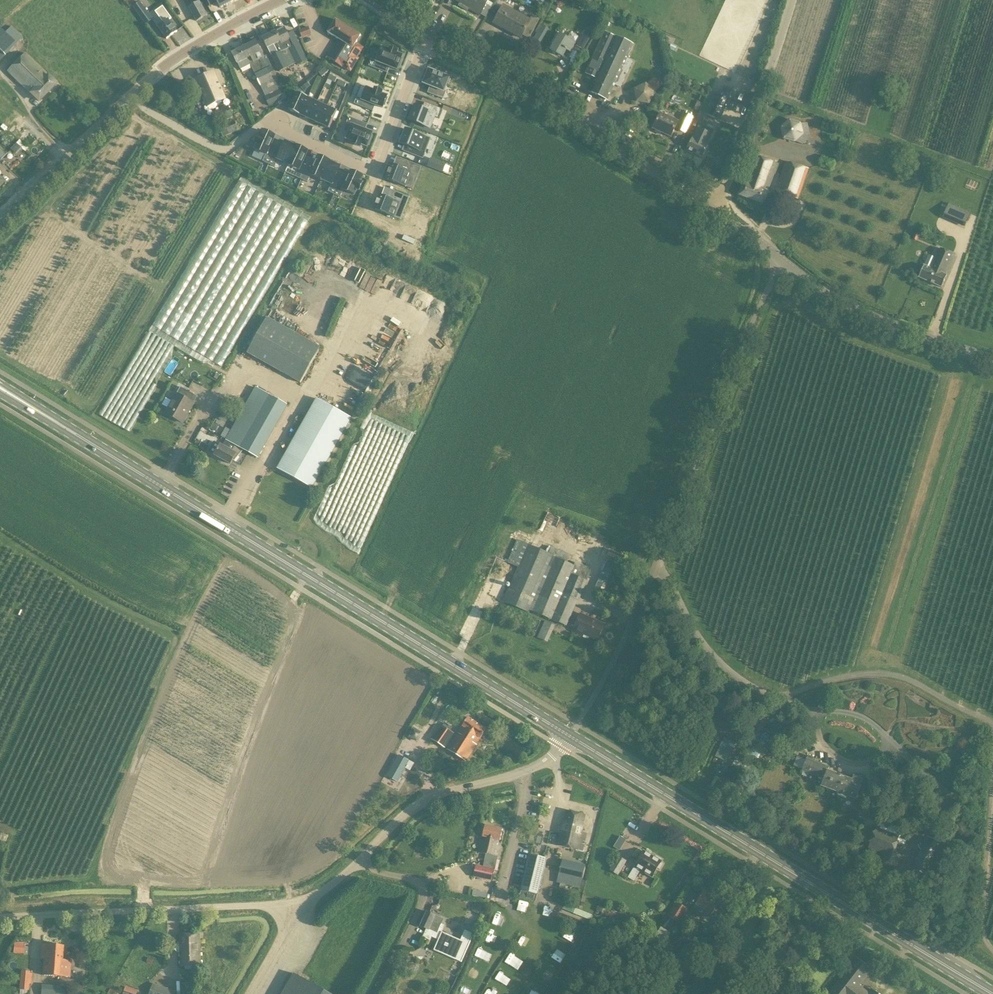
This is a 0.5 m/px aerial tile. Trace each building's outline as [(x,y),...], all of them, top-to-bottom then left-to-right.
[(183,3),(182,0),(168,0),(173,9),(183,3)] [(196,21),(207,15),(198,0),(184,0),(196,21)] [(473,11),(480,15),(480,14),(486,18),(491,8),(485,5),(488,0),(456,0),(456,1),(460,3),(459,6),(468,11),(469,8),(473,11)] [(133,7),(145,24),(152,19),(140,2),(133,7)] [(521,39),(522,35),(529,39),(539,21),(531,17),(530,19),(503,4),(493,24),(521,39)] [(164,23),(158,27),(166,39),(177,31),(168,20),(171,18),(163,6),(155,11),(157,13),(164,23)] [(359,58),(358,57),(364,47),(356,42),(361,35),(336,20),(328,33),(338,39),(327,58),(341,67),(342,66),(351,72),(359,58)] [(15,45),(22,38),(11,26),(4,33),(0,29),(0,60),(4,56),(5,57),(16,46),(15,45)] [(275,31),(262,38),(267,48),(271,56),(278,72),(288,68),(288,67),(296,63),(297,65),(307,60),(293,31),(287,34),(284,27),(275,31)] [(311,34),(308,27),(299,30),(302,38),(311,34)] [(583,50),(593,32),(586,28),(576,46),(583,50)] [(633,44),(604,33),(589,66),(585,74),(596,78),(589,92),(607,100),(614,85),(620,87),(633,61),(627,59),(633,44)] [(563,57),(566,50),(570,52),(576,43),(559,34),(550,50),(563,57)] [(264,97),(269,107),(287,98),(266,55),(264,57),(256,41),(232,53),(237,64),(238,63),(241,69),(250,64),(255,74),(266,97),(264,97)] [(371,59),(369,66),(387,73),(390,67),(397,70),(398,68),(400,62),(403,56),(397,54),(398,52),(390,49),(390,51),(382,48),(377,61),(371,59)] [(39,102),(57,83),(25,53),(7,71),(39,102)] [(325,67),(319,72),(322,76),(328,71),(325,67)] [(455,82),(430,70),(425,84),(435,89),(434,93),(444,95),(445,91),(452,93),(455,82)] [(225,99),(215,73),(195,81),(206,107),(225,99)] [(653,93),(661,85),(654,78),(645,85),(636,90),(637,101),(648,103),(653,93)] [(357,97),(354,104),(373,111),(375,105),(383,108),(383,105),(385,101),(387,96),(381,94),(382,92),(375,89),(374,91),(367,88),(362,99),(357,97)] [(289,99),(286,105),(291,107),(289,111),(300,115),(307,98),(308,98),(308,97),(298,92),(294,101),(289,99)] [(731,99),(716,92),(705,114),(721,121),(731,99)] [(307,98),(300,115),(309,119),(317,102),(308,98),(307,98)] [(317,102),(309,119),(319,124),(327,107),(317,102)] [(415,106),(409,120),(430,128),(434,117),(435,117),(438,118),(442,109),(425,102),(424,103),(422,109),(421,108),(415,106)] [(211,113),(217,124),(233,118),(228,106),(211,113)] [(327,107),(319,124),(329,129),(337,111),(327,107)] [(676,129),(685,134),(693,117),(684,112),(676,129)] [(671,138),(678,122),(660,113),(652,129),(671,138)] [(349,117),(346,124),(352,126),(347,139),(354,142),(353,144),(361,147),(361,145),(367,147),(369,142),(372,135),(373,133),(365,130),(368,124),(349,117)] [(800,123),(789,119),(780,127),(783,139),(795,143),(797,141),(802,144),(810,136),(807,124),(800,123)] [(222,137),(239,130),(234,120),(218,127),(222,137)] [(692,138),(687,150),(702,157),(707,146),(706,145),(714,130),(702,125),(695,139),(692,138)] [(257,143),(255,149),(266,154),(263,162),(269,164),(277,147),(271,145),(275,134),(264,129),(261,135),(259,134),(256,142),(257,143)] [(401,141),(400,143),(404,145),(406,145),(404,151),(422,158),(430,139),(406,129),(403,137),(401,141)] [(277,147),(269,164),(275,167),(278,160),(288,165),(298,145),(287,140),(283,150),(277,147)] [(298,145),(288,165),(299,169),(295,177),(301,179),(309,162),(303,160),(308,149),(298,145)] [(309,162),(301,179),(307,182),(311,175),(321,180),(330,160),(320,155),(315,165),(309,162)] [(761,203),(775,164),(752,156),(738,195),(761,203)] [(831,170),(834,161),(822,157),(819,166),(831,170)] [(412,189),(421,167),(399,159),(396,167),(391,165),(386,179),(412,189)] [(330,160),(321,180),(331,184),(328,192),(334,194),(342,177),(336,175),(341,164),(330,160)] [(808,169),(785,161),(776,192),(798,199),(805,178),(808,169)] [(342,177),(334,194),(340,197),(343,190),(355,195),(357,189),(359,190),(363,182),(361,181),(364,175),(353,170),(348,180),(342,177)] [(227,367),(306,215),(235,179),(157,328),(182,341),(180,343),(227,367)] [(380,195),(374,209),(394,217),(401,220),(401,219),(400,219),(409,198),(409,197),(388,189),(385,196),(380,195)] [(969,213),(948,204),(943,216),(963,225),(969,213)] [(393,238),(395,234),(390,232),(383,229),(382,233),(393,238)] [(917,277),(922,279),(940,287),(945,275),(944,274),(942,273),(951,253),(939,247),(930,268),(923,266),(922,265),(917,277)] [(266,317),(246,354),(300,383),(320,347),(266,317)] [(146,393),(167,351),(166,346),(173,345),(175,341),(171,341),(161,336),(155,337),(154,331),(149,331),(145,340),(138,341),(114,390),(118,392),(120,392),(126,395),(116,396),(116,399),(111,399),(112,403),(107,412),(125,421),(133,406),(136,406),(141,396),(147,395),(146,393)] [(186,417),(193,403),(191,401),(194,395),(180,387),(177,394),(176,393),(165,414),(181,422),(184,416),(186,417)] [(220,445),(214,455),(230,464),(233,460),(235,461),(243,450),(258,458),(288,406),(255,387),(225,440),(226,440),(223,446),(220,445)] [(317,398),(277,469),(312,489),(352,418),(317,398)] [(220,430),(216,426),(211,430),(215,434),(220,430)] [(566,626),(586,581),(587,581),(591,571),(590,568),(575,562),(574,565),(566,562),(569,555),(550,547),(548,553),(517,539),(507,562),(518,567),(503,602),(529,613),(530,611),(566,626)] [(611,598),(624,568),(607,560),(594,591),(611,598)] [(579,635),(580,633),(598,640),(605,624),(580,613),(572,632),(579,635)] [(548,643),(555,625),(544,621),(537,637),(548,643)] [(486,729),(468,717),(447,749),(466,761),(486,729)] [(440,725),(431,739),(445,748),(455,734),(440,725)] [(421,742),(424,731),(415,728),(411,739),(421,742)] [(780,746),(774,743),(770,753),(776,756),(780,746)] [(779,754),(784,756),(787,750),(781,748),(779,754)] [(399,755),(387,776),(397,781),(405,768),(410,770),(414,763),(399,755)] [(820,786),(838,792),(844,777),(827,771),(828,767),(806,759),(802,770),(823,778),(820,786)] [(889,781),(889,772),(880,772),(880,782),(889,781)] [(863,780),(853,777),(851,780),(844,777),(838,792),(837,795),(847,798),(848,796),(856,799),(863,780)] [(587,833),(581,831),(585,815),(566,811),(558,845),(577,850),(582,852),(587,833)] [(497,856),(500,841),(502,829),(485,825),(479,852),(486,853),(483,866),(476,864),(473,877),(492,881),(494,869),(497,870),(499,860),(497,860),(498,856),(497,856)] [(899,836),(875,827),(868,848),(883,854),(880,860),(897,867),(901,855),(895,853),(898,842),(897,841),(899,836)] [(940,854),(924,848),(907,894),(922,900),(940,854)] [(635,866),(634,866),(628,877),(634,881),(640,870),(652,877),(661,862),(644,851),(635,866)] [(538,895),(547,858),(529,853),(520,890),(538,895)] [(618,855),(609,870),(618,875),(618,876),(622,870),(627,861),(618,855)] [(562,859),(557,883),(560,884),(559,888),(565,889),(566,885),(580,889),(583,878),(582,878),(586,865),(562,859)] [(695,905),(693,908),(699,911),(701,908),(712,914),(720,900),(703,890),(695,904),(695,905)] [(522,901),(519,909),(527,912),(530,904),(522,901)] [(688,909),(677,902),(668,916),(679,923),(688,909)] [(441,931),(438,930),(439,929),(442,930),(444,925),(441,924),(443,919),(426,912),(420,926),(428,929),(424,938),(430,940),(431,937),(438,939),(434,950),(441,952),(444,946),(459,953),(464,941),(441,931)] [(502,927),(504,918),(495,915),(492,924),(502,927)] [(180,966),(201,965),(200,934),(179,935),(180,943),(178,943),(175,946),(175,950),(178,952),(180,952),(180,966)] [(22,943),(15,943),(13,953),(21,954),(22,943)] [(71,961),(62,960),(63,946),(46,945),(46,946),(42,945),(41,950),(46,951),(46,959),(43,958),(42,975),(69,977),(71,961)] [(552,958),(561,964),(566,955),(558,949),(552,958)] [(515,966),(519,956),(510,952),(506,962),(515,966)] [(872,969),(856,957),(827,993),(829,993),(879,993),(872,989),(869,993),(859,985),(872,969)] [(28,990),(28,982),(31,982),(32,974),(29,974),(29,972),(21,971),(19,989),(28,990)] [(293,973),(281,993),(329,993),(293,973)] [(466,980),(462,987),(471,991),(474,984),(466,980)] [(149,993),(175,993),(176,991),(153,983),(149,993)] [(41,985),(41,993),(66,993),(66,987),(41,985)]
